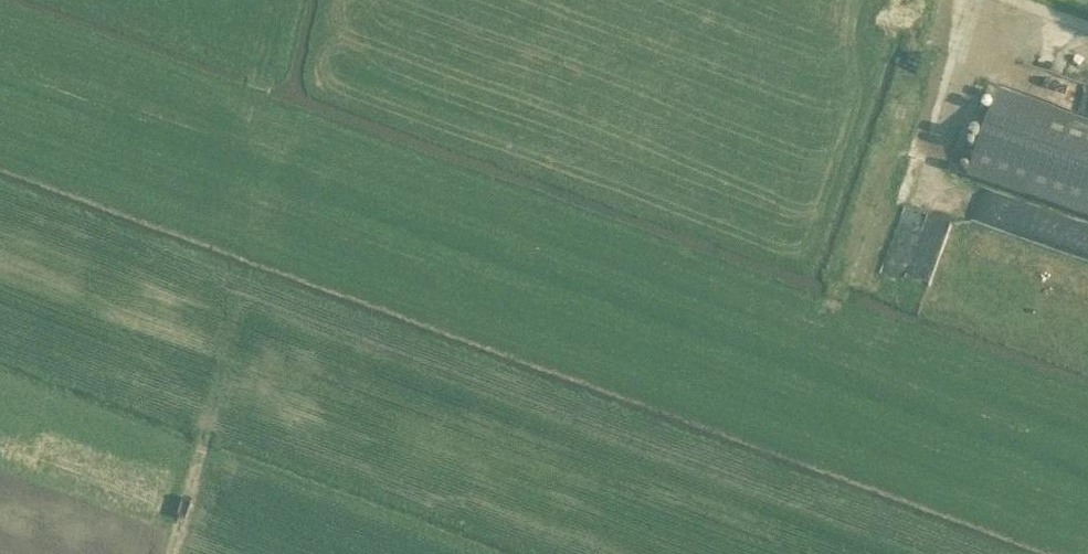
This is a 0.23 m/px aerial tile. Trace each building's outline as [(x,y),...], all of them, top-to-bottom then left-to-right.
[(997,92),(967,177),(1087,218),(1087,123),(997,92)]
